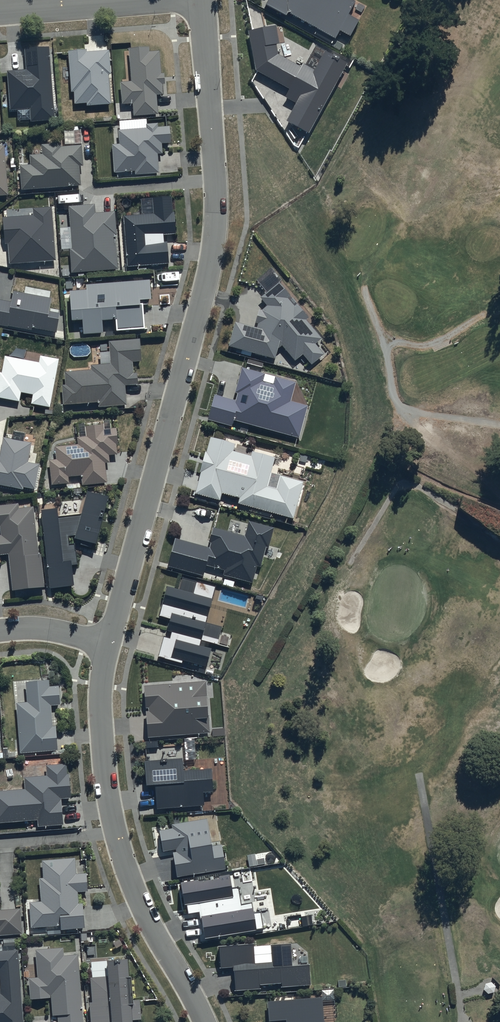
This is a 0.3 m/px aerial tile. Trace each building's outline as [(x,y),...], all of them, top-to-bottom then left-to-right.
[(265,6),(287,18),(289,14),(336,40),(340,32),(350,38),(359,23),(348,17),(355,3),(349,0),(333,0),(332,0),(269,0),(265,6)] [(277,26),(248,32),(256,72),(290,91),(286,99),(297,105),(287,123),(309,136),(348,66),(325,53),(315,72),(304,66),(302,69),(279,56),(277,46),(280,45),(277,26)] [(49,48),(25,50),(27,70),(7,72),(10,112),(30,110),(31,122),(55,120),(49,48)] [(149,48),(129,49),(131,83),(120,84),(122,106),(133,105),(134,117),(158,115),(157,96),(163,96),(163,86),(165,86),(165,75),(161,75),(160,52),(150,53),(149,48)] [(87,51),(69,52),(72,93),(74,93),(75,105),(87,104),(87,107),(111,106),(109,76),(111,76),(109,51),(87,53),(87,51)] [(148,130),(120,132),(121,146),(113,146),(115,173),(135,172),(135,176),(160,174),(158,156),(163,155),(162,145),(172,144),(170,127),(158,128),(158,125),(147,125),(148,130)] [(59,144),(42,146),(42,155),(30,156),(31,166),(21,167),(22,191),(81,187),(80,168),(83,167),(82,147),(60,148),(59,144)] [(0,147),(0,197),(9,197),(5,147),(0,147)] [(173,197),(153,199),(154,214),(124,217),(128,268),(173,264),(172,243),(164,244),(164,235),(176,234),(177,239),(181,239),(179,212),(174,212),(173,197)] [(96,205),(68,207),(73,273),(118,270),(116,237),(117,237),(116,212),(96,214),(96,205)] [(53,208),(32,209),(33,217),(4,218),(6,245),(9,245),(10,265),(56,262),(53,208)] [(283,282),(272,268),(256,281),(267,294),(262,299),(268,307),(262,312),(259,311),(256,325),(258,326),(257,329),(235,323),(228,350),(276,362),(279,351),(283,348),(295,363),(304,356),(312,366),(325,356),(316,346),(323,340),(308,322),(311,320),(281,284),(283,282)] [(87,292),(70,293),(73,324),(83,323),(84,337),(104,335),(103,323),(116,322),(117,333),(145,331),(144,307),(148,307),(148,302),(152,302),(151,281),(86,286),(87,292)] [(0,300),(0,327),(35,333),(35,330),(59,334),(62,313),(51,311),(53,299),(13,292),(12,302),(0,300)] [(63,386),(64,407),(98,404),(99,409),(127,407),(126,387),(139,386),(138,375),(134,375),(133,364),(142,363),(140,341),(109,343),(111,365),(91,366),(92,371),(65,373),(66,386),(63,386)] [(6,357),(3,374),(0,374),(0,400),(20,403),(21,394),(34,396),(32,405),(50,409),(60,360),(41,357),(40,364),(6,357)] [(296,384),(243,370),(236,395),(238,396),(236,402),(216,396),(209,422),(233,428),(235,422),(300,440),(309,408),(291,403),(296,384)] [(78,445),(55,447),(56,460),(50,460),(51,485),(70,484),(69,477),(82,477),(82,485),(108,484),(106,464),(110,463),(110,456),(118,455),(117,445),(119,445),(117,428),(104,429),(104,426),(101,426),(101,423),(87,424),(87,427),(86,427),(86,437),(78,438),(78,445)] [(4,439),(0,460),(0,487),(24,491),(24,489),(35,491),(40,466),(29,464),(32,444),(4,439)] [(234,446),(211,440),(196,496),(221,502),(222,496),(240,501),(238,506),(294,521),(304,484),(281,478),(277,492),(267,489),(276,459),(253,453),(252,458),(232,453),(234,446)] [(111,500),(87,493),(82,513),(59,515),(58,511),(42,513),(50,592),(75,589),(73,567),(78,567),(76,546),(70,547),(70,539),(76,538),(75,541),(97,548),(111,500)] [(0,507),(0,526),(1,526),(2,536),(0,537),(0,556),(9,555),(13,591),(45,587),(41,555),(39,555),(34,508),(19,510),(19,505),(0,507)] [(168,566),(204,577),(207,565),(225,571),(223,575),(253,584),(258,566),(260,567),(266,548),(269,549),(275,529),(249,521),(244,537),(213,528),(209,542),(212,543),(210,549),(176,539),(168,566)] [(216,584),(181,574),(178,586),(167,583),(159,612),(170,615),(166,628),(171,629),(169,636),(163,634),(157,656),(181,662),(182,659),(206,665),(212,647),(200,643),(201,639),(218,643),(223,625),(206,620),(216,584)] [(205,678),(142,683),(144,705),(147,705),(148,709),(145,709),(147,735),(209,730),(205,678)] [(49,688),(49,681),(26,683),(27,703),(17,704),(21,753),(58,750),(56,727),(53,727),(51,706),(60,705),(59,687),(49,688)] [(181,755),(144,758),(145,782),(154,781),(156,806),(203,803),(202,790),(212,790),(211,765),(182,767),(181,755)] [(0,791),(0,824),(38,821),(38,827),(64,825),(62,799),(71,798),(69,774),(67,775),(66,764),(47,766),(48,776),(24,778),(25,789),(0,791)] [(172,826),(159,829),(163,849),(175,847),(175,850),(172,850),(177,876),(225,867),(221,842),(211,844),(206,816),(172,822),(172,826)] [(76,875),(75,859),(43,861),(44,879),(40,879),(42,903),(31,903),(31,928),(61,926),(61,930),(84,928),(83,904),(79,905),(78,892),(88,891),(87,874),(76,875)] [(229,873),(180,880),(183,902),(186,902),(188,914),(200,912),(204,936),(264,927),(261,909),(253,910),(251,900),(241,902),(238,885),(231,886),(229,873)] [(23,934),(21,909),(1,911),(0,903),(0,936),(23,934)] [(252,941),(218,943),(220,966),(233,965),(235,989),(259,988),(259,983),(280,981),(281,986),(311,984),(309,962),(291,963),(290,942),(252,945),(252,941)] [(63,948),(37,950),(38,978),(30,979),(31,1000),(52,998),(53,1015),(59,1015),(59,1021),(84,1021),(78,955),(64,957),(63,948)] [(0,952),(0,986),(1,994),(0,994),(0,1021),(21,1021),(18,951),(0,952)] [(131,957),(104,958),(104,975),(90,975),(91,999),(87,999),(88,1021),(144,1021),(143,997),(138,997),(137,974),(137,972),(132,972),(131,957)] [(324,996),(265,1000),(267,1021),(327,1021),(325,999),(324,996)]
